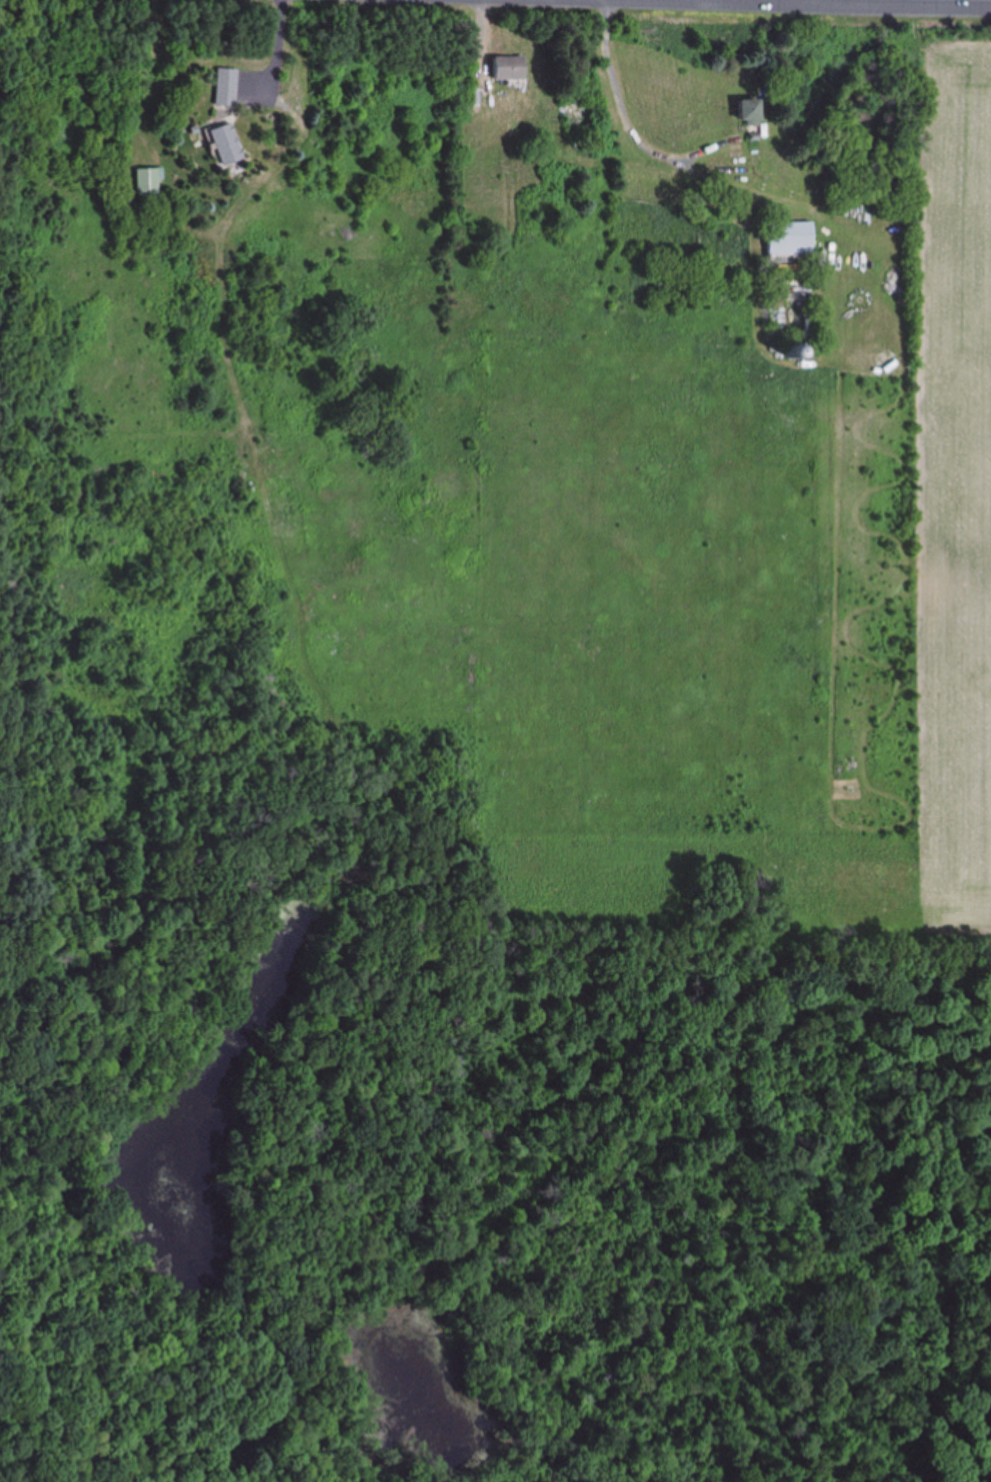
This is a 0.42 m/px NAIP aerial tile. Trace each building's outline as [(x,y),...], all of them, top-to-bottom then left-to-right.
[(491,57),(491,80),(521,80),(521,57),(491,57)] [(236,107),(236,70),(215,70),(215,107),(236,107)] [(758,100),(736,100),(736,128),(758,128),(758,100)] [(242,160),(232,124),(209,130),(219,166),(242,160)] [(137,197),(159,197),(159,170),(137,170),(137,197)] [(767,225),(768,258),(813,257),(813,224),(767,225)]
